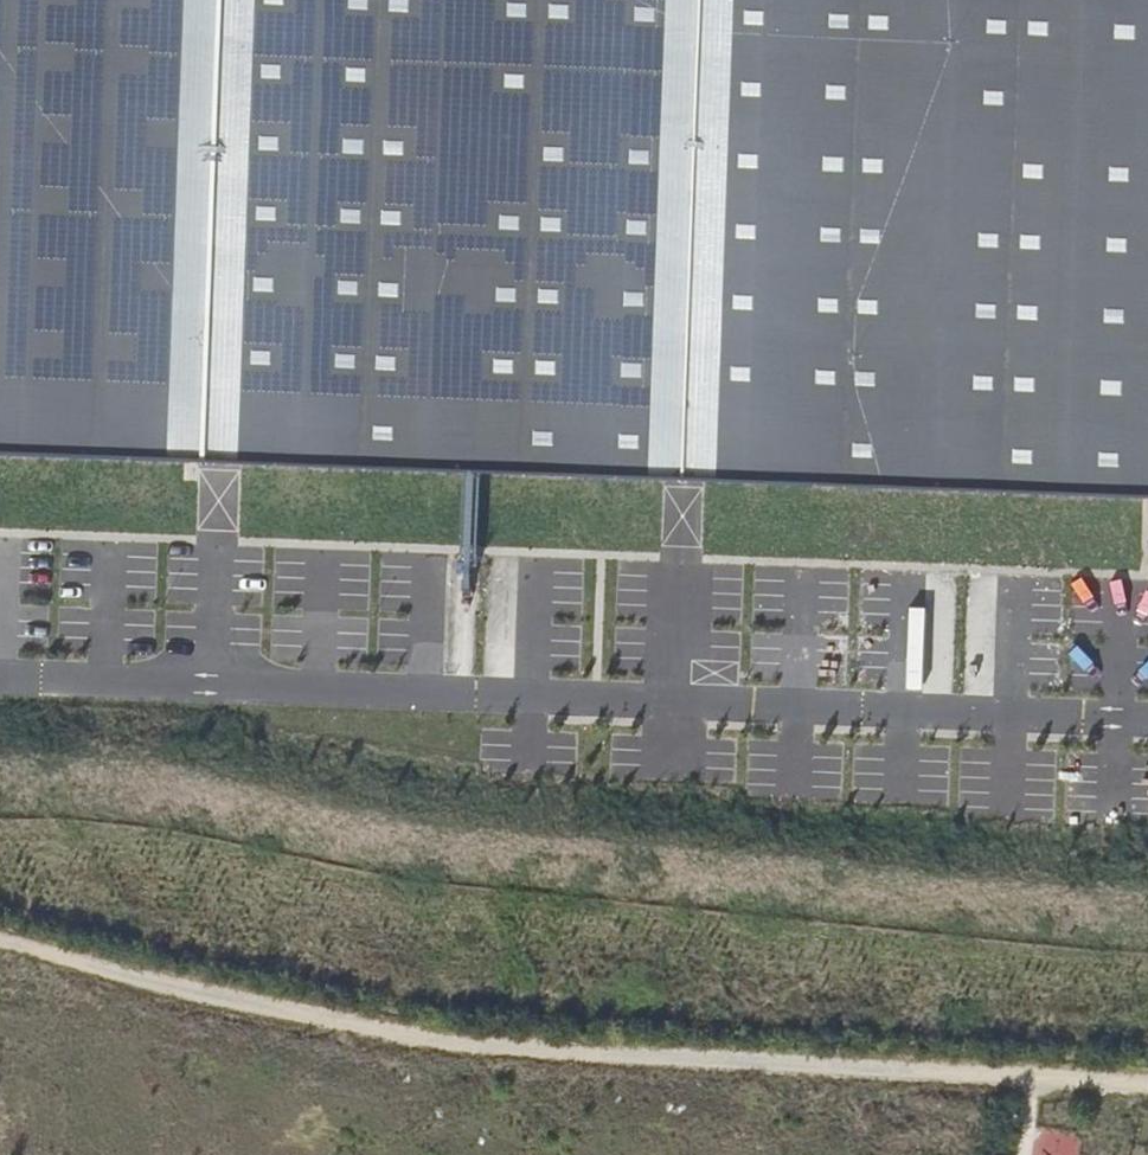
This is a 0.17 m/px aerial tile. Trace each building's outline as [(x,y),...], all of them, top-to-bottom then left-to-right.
[(1147,503),(1147,0),(0,0),(0,460),(1147,503)]
